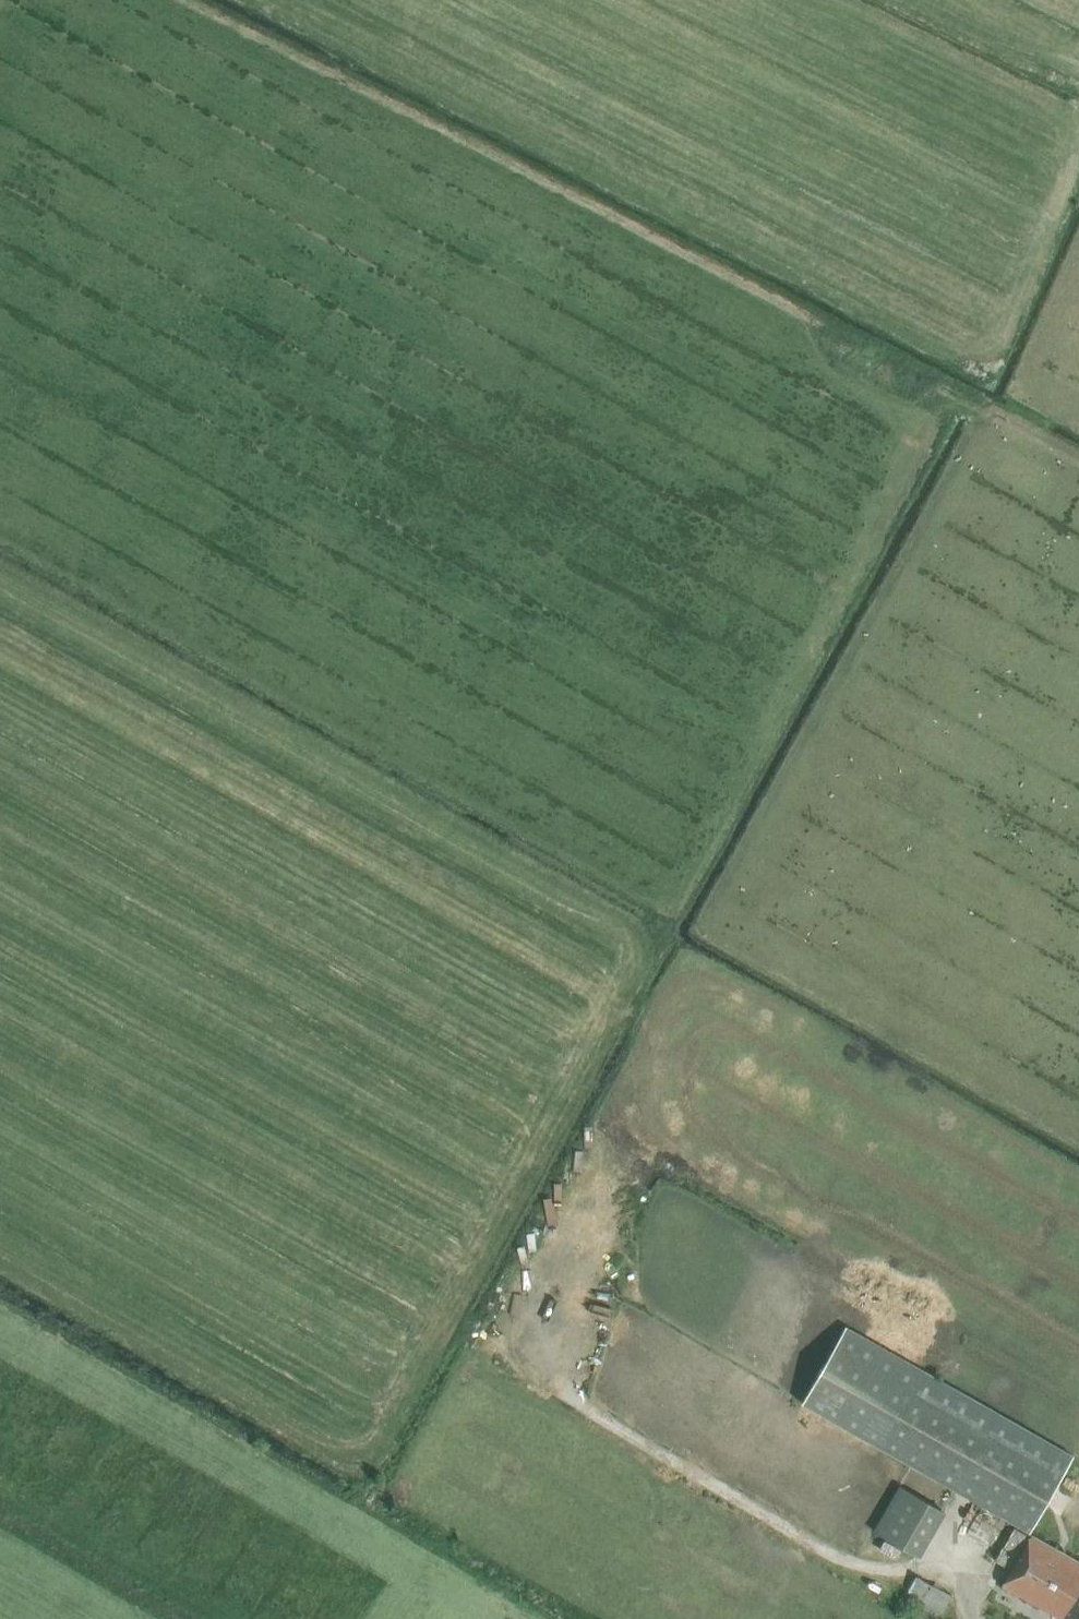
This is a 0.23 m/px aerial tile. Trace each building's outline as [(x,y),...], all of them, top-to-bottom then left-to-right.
[(801,1402),(876,1445),(1029,1530),(1072,1454),(919,1368),(845,1326),(801,1402)] [(899,1484),(873,1531),(914,1554),(941,1508),(899,1484)] [(1030,1533),(1016,1525),(996,1559),(1011,1567),(1003,1582),(1069,1618),(1078,1618),(1078,1560),(1030,1533)] [(920,1576),(902,1608),(922,1618),(936,1618),(950,1593),(920,1576)]
